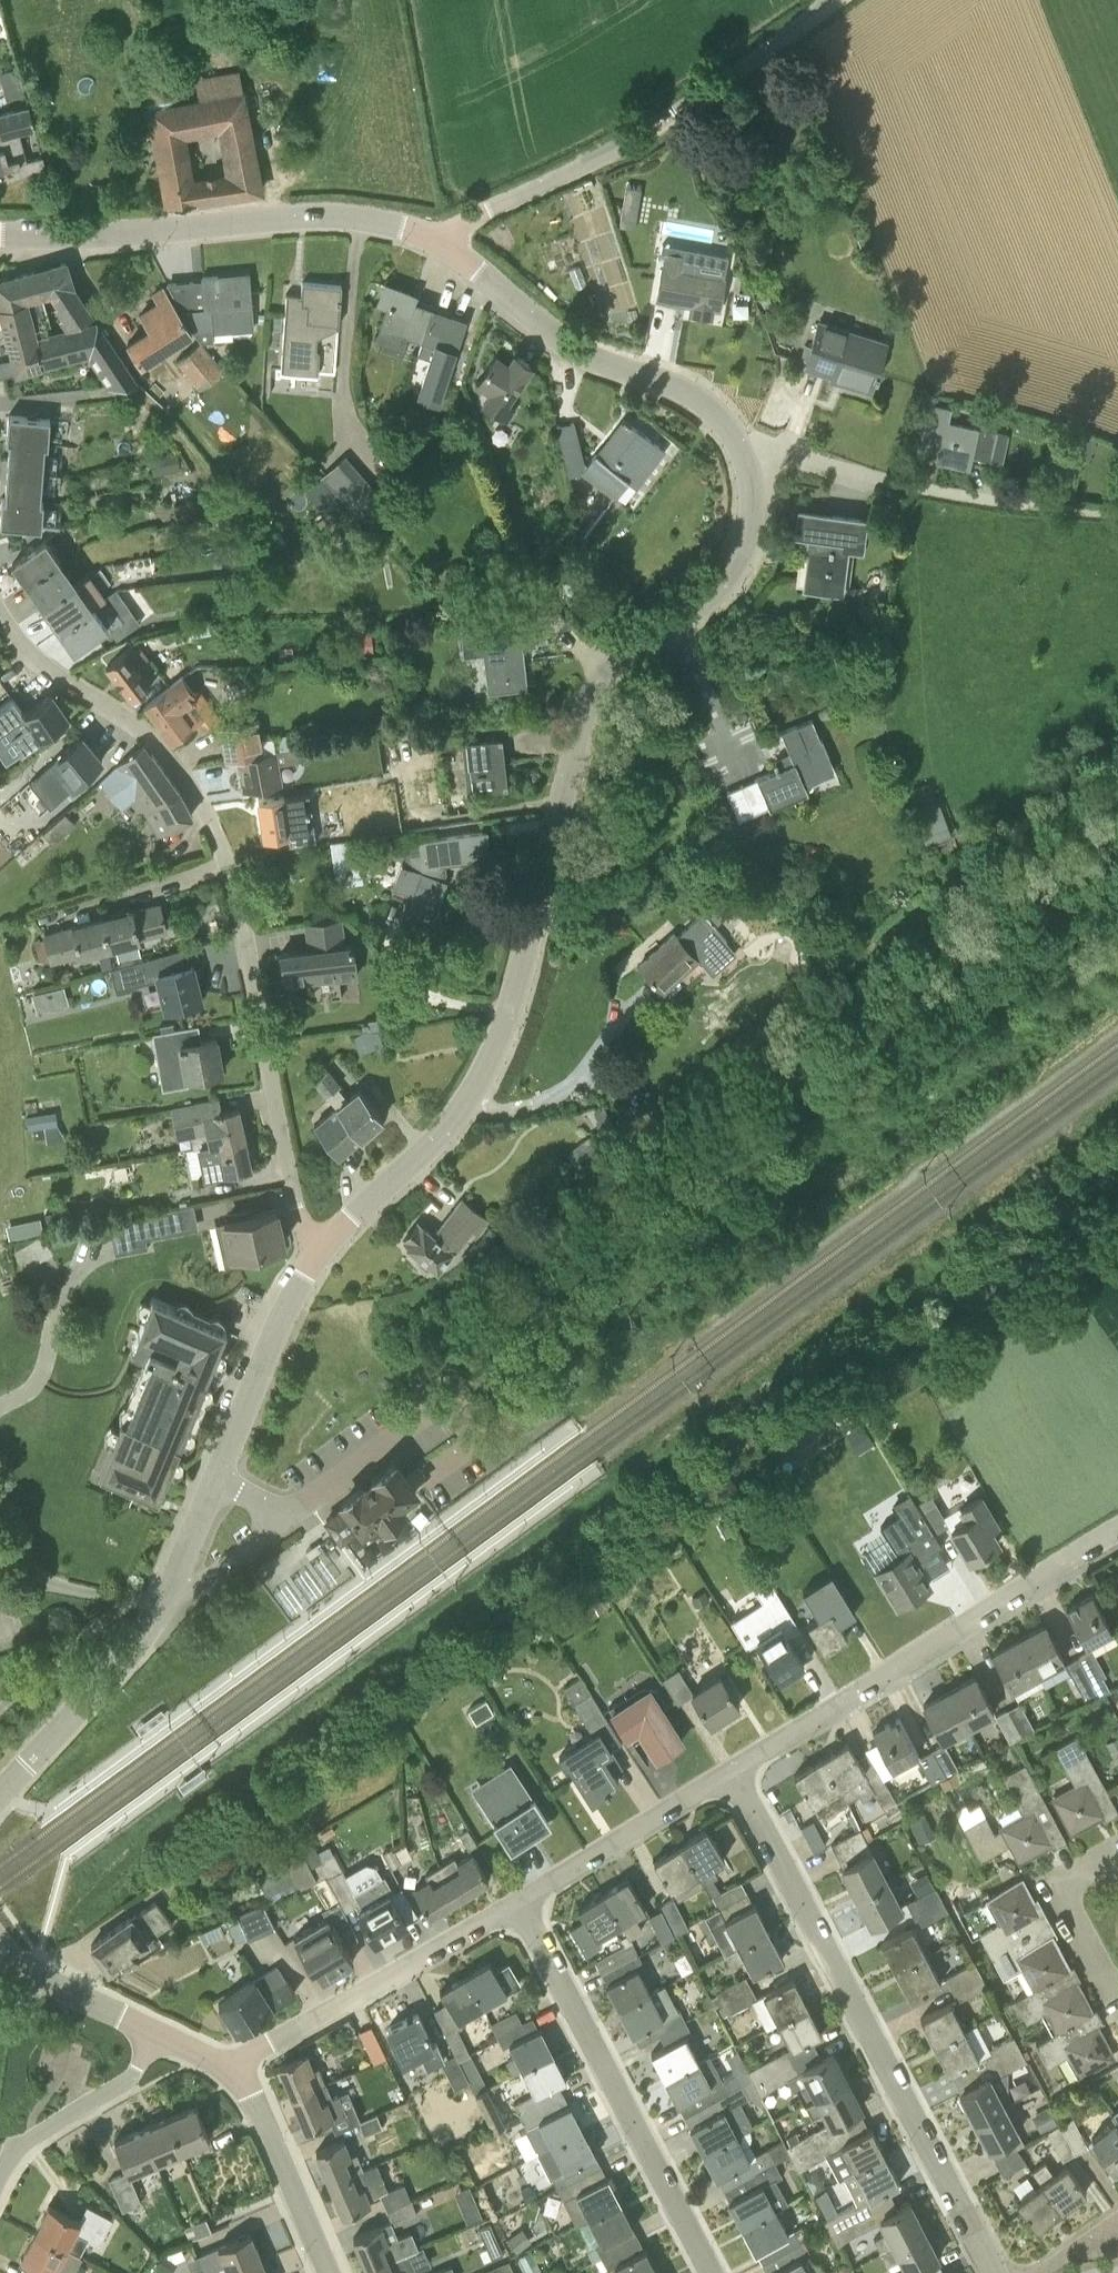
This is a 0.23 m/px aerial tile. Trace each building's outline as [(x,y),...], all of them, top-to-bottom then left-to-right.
[(25,93),(18,67),(0,71),(0,75),(6,98),(25,93)] [(150,110),(185,104),(181,86),(178,87),(174,69),(142,75),(150,110)] [(199,101),(241,94),(237,70),(195,77),(199,101)] [(185,104),(150,110),(149,110),(164,180),(169,206),(193,202),(179,133),(222,125),(231,170),(216,173),(221,197),(261,191),(257,164),(241,94),(199,101),(185,104)] [(35,126),(29,105),(0,113),(0,135),(35,126)] [(0,135),(0,169),(19,164),(22,174),(46,168),(43,155),(26,159),(19,132),(36,128),(35,126),(0,135)] [(627,182),(623,223),(639,225),(644,184),(627,182)] [(698,269),(700,259),(667,253),(665,265),(664,265),(658,298),(692,304),(690,313),(712,317),(714,308),(719,309),(726,274),(698,269)] [(27,300),(36,333),(48,331),(45,323),(50,321),(43,296),(50,294),(57,301),(53,304),(60,314),(58,316),(66,326),(92,311),(71,279),(66,262),(0,281),(0,306),(27,300)] [(219,282),(218,276),(203,277),(206,307),(185,308),(193,331),(201,340),(232,337),(232,340),(254,338),(253,328),(249,279),(219,282)] [(335,372),(341,285),(303,283),(302,295),(287,294),(282,368),(335,372)] [(424,340),(434,310),(413,303),(415,296),(386,286),(380,303),(390,307),(380,337),(383,338),(380,348),(401,355),(408,334),(421,339),(424,340)] [(140,363),(192,331),(165,287),(153,294),(159,303),(140,314),(150,330),(128,344),(140,363)] [(766,295),(758,299),(764,310),(772,305),(766,295)] [(5,366),(8,374),(41,364),(44,363),(36,333),(27,300),(0,306),(0,307),(14,358),(5,366)] [(455,351),(465,321),(434,310),(424,340),(421,339),(416,354),(431,359),(418,395),(437,401),(455,351)] [(36,333),(44,363),(85,354),(108,386),(140,382),(133,371),(96,317),(66,326),(48,331),(36,333)] [(877,378),(879,372),(876,371),(885,343),(819,322),(806,362),(849,376),(847,383),(871,390),(875,378),(877,378)] [(199,389),(223,370),(200,341),(175,361),(199,389)] [(508,403),(531,365),(515,355),(509,365),(495,357),(479,383),(492,391),(483,405),(507,420),(515,408),(508,403)] [(992,457),(997,432),(948,422),(952,407),(930,402),(919,454),(969,465),(972,452),(992,457)] [(10,441),(45,444),(48,444),(50,419),(9,416),(7,441),(10,441)] [(623,476),(651,439),(625,420),(623,422),(623,423),(613,436),(614,437),(599,457),(597,455),(587,469),(584,471),(616,496),(628,479),(623,476)] [(584,471),(587,469),(575,422),(556,426),(568,475),(584,471)] [(8,468),(43,471),(45,444),(10,441),(8,468)] [(157,471),(184,464),(180,449),(153,456),(157,471)] [(357,515),(380,495),(345,455),(323,475),(357,515)] [(40,500),(43,471),(8,468),(6,497),(6,498),(40,500)] [(6,498),(6,497),(2,497),(0,522),(41,525),(43,500),(40,500),(6,498)] [(180,522),(188,521),(210,516),(205,498),(177,504),(180,522)] [(861,548),(865,519),(799,511),(796,533),(814,536),(812,549),(809,548),(804,586),(840,590),(846,546),(861,548)] [(27,584),(29,582),(58,562),(60,560),(46,539),(12,563),(27,584)] [(227,543),(230,556),(244,553),(241,540),(227,543)] [(45,604),(73,584),(58,562),(29,582),(45,604)] [(90,607),(73,584),(45,604),(62,628),(90,607)] [(132,611),(116,589),(90,607),(62,628),(59,629),(74,650),(108,626),(109,628),(132,611)] [(506,622),(504,607),(492,609),(493,623),(506,622)] [(186,636),(204,634),(203,620),(185,622),(186,636)] [(358,634),(372,633),(371,620),(356,621),(358,634)] [(527,687),(522,644),(536,643),(533,624),(462,632),(465,651),(484,649),(488,680),(505,678),(507,689),(527,687)] [(353,634),(355,652),(373,651),(372,633),(358,634),(353,634)] [(132,697),(161,674),(135,641),(106,664),(132,697)] [(197,694),(183,676),(146,705),(172,739),(195,721),(202,730),(219,716),(212,707),(213,707),(201,690),(197,694)] [(24,714),(12,697),(0,706),(0,731),(6,727),(23,751),(69,718),(52,694),(24,714)] [(777,769),(763,775),(727,791),(739,820),(809,790),(805,780),(821,773),(833,768),(823,743),(811,719),(795,727),(793,723),(780,730),(792,755),(774,762),(777,769)] [(225,760),(236,757),(261,753),(255,720),(219,727),(225,760)] [(64,793),(102,759),(81,736),(58,756),(69,768),(60,776),(49,764),(43,770),(54,782),(39,794),(48,803),(31,818),(41,829),(72,802),(64,793)] [(468,793),(502,790),(498,756),(504,756),(502,738),(462,742),(468,793)] [(151,755),(143,744),(122,759),(100,779),(121,807),(138,792),(147,804),(160,831),(192,814),(179,790),(152,754),(151,755)] [(261,753),(236,757),(242,790),(282,783),(278,763),(303,759),(299,745),(276,750),(276,749),(261,753)] [(936,804),(928,782),(907,790),(923,832),(914,835),(918,847),(951,834),(939,802),(936,804)] [(291,844),(317,840),(310,793),(259,801),(264,836),(271,834),(273,847),(291,844)] [(53,842),(75,823),(64,811),(43,830),(53,842)] [(24,844),(8,824),(0,830),(0,864),(24,844)] [(445,870),(444,862),(489,857),(486,832),(421,840),(421,845),(409,846),(403,863),(400,862),(392,884),(414,892),(409,908),(432,916),(445,882),(442,881),(445,874),(445,870)] [(336,874),(363,870),(360,850),(333,853),(336,874)] [(717,922),(731,911),(714,890),(700,902),(717,922)] [(102,918),(109,946),(114,944),(119,962),(141,956),(137,938),(140,938),(139,937),(167,929),(160,904),(132,911),(132,910),(102,918)] [(700,963),(701,962),(702,964),(705,965),(707,966),(709,967),(712,967),(714,967),(717,967),(719,966),(721,965),(723,963),(725,962),(727,960),(728,958),(729,955),(730,953),(730,951),(730,948),(729,946),(729,943),(728,941),(726,939),(703,913),(676,935),(674,933),(639,964),(663,991),(697,960),(700,963)] [(109,946),(102,918),(71,926),(72,927),(44,934),(45,936),(34,939),(40,960),(50,957),(51,960),(79,953),(79,954),(109,946)] [(345,944),(341,918),(306,923),(309,949),(281,952),(285,985),(357,975),(353,943),(345,944)] [(186,947),(109,967),(115,990),(159,979),(167,1008),(201,999),(193,966),(191,966),(186,947)] [(114,966),(112,957),(100,960),(102,969),(114,966)] [(34,996),(38,1011),(53,1007),(49,991),(34,996)] [(368,1019),(369,1030),(388,1028),(387,1017),(368,1019)] [(188,1043),(185,1028),(161,1032),(171,1081),(186,1078),(223,1071),(217,1038),(188,1043)] [(378,1032),(363,1033),(352,1038),(360,1053),(383,1043),(378,1032)] [(383,1118),(360,1089),(347,1099),(337,1087),(339,1086),(326,1071),(315,1081),(337,1107),(360,1136),(383,1118)] [(239,1135),(245,1134),(239,1108),(222,1112),(219,1098),(190,1104),(171,1109),(177,1137),(197,1133),(207,1130),(210,1143),(239,1137),(239,1135)] [(599,1105),(586,1113),(605,1143),(618,1135),(599,1105)] [(360,1136),(337,1107),(314,1126),(338,1154),(360,1136)] [(41,1114),(43,1127),(57,1124),(55,1112),(41,1114)] [(43,1127),(41,1114),(26,1116),(28,1129),(43,1127)] [(252,1164),(245,1134),(239,1135),(239,1137),(210,1143),(199,1146),(206,1175),(252,1164)] [(477,1231),(487,1219),(462,1199),(433,1235),(418,1222),(404,1240),(409,1244),(407,1246),(436,1270),(451,1251),(452,1253),(472,1228),(477,1231)] [(108,1221),(115,1254),(147,1247),(145,1238),(173,1233),(168,1209),(108,1221)] [(231,1220),(224,1222),(232,1254),(284,1243),(276,1210),(275,1209),(252,1215),(251,1210),(230,1215),(231,1220)] [(12,1237),(46,1228),(42,1215),(9,1223),(12,1237)] [(466,1252),(462,1257),(466,1260),(470,1255),(481,1248),(482,1249),(499,1228),(493,1224),(477,1244),(474,1242),(466,1252)] [(157,1496),(224,1334),(226,1328),(152,1298),(130,1350),(152,1359),(127,1420),(122,1418),(99,1472),(157,1496)] [(849,1430),(855,1440),(861,1449),(872,1442),(866,1432),(860,1423),(849,1430)] [(386,1525),(404,1510),(397,1501),(413,1487),(403,1473),(396,1463),(343,1502),(345,1506),(326,1519),(341,1539),(359,1524),(362,1528),(378,1515),(386,1525)] [(403,1473),(413,1487),(424,1479),(416,1467),(415,1467),(414,1465),(403,1473)] [(949,1525),(943,1515),(931,1495),(917,1503),(936,1533),(949,1525)] [(943,1515),(949,1525),(969,1559),(998,1542),(990,1528),(997,1524),(981,1497),(961,1510),(958,1507),(943,1515)] [(717,1499),(709,1504),(715,1515),(724,1511),(717,1499)] [(897,1605),(929,1585),(909,1553),(877,1573),(897,1605)] [(809,1598),(789,1611),(800,1629),(801,1630),(808,1625),(824,1651),(846,1636),(837,1622),(854,1611),(840,1589),(813,1606),(809,1598)] [(705,1592),(693,1596),(697,1606),(708,1601),(705,1592)] [(800,1629),(789,1611),(787,1607),(777,1593),(754,1607),(752,1618),(735,1629),(746,1647),(757,1641),(780,1678),(804,1664),(787,1637),(800,1629)] [(1093,1651),(1115,1640),(1110,1631),(1111,1630),(1092,1594),(1066,1608),(1084,1644),(1089,1642),(1093,1651)] [(603,1597),(588,1606),(594,1617),(609,1608),(603,1597)] [(1035,1674),(1038,1672),(1063,1659),(1045,1625),(1017,1640),(1035,1674)] [(1038,1672),(1035,1674),(1017,1640),(993,1653),(1011,1686),(1017,1697),(1043,1683),(1038,1672)] [(1079,1657),(1097,1692),(1099,1697),(1111,1690),(1091,1650),(1079,1657)] [(1097,1692),(1079,1657),(1066,1663),(1084,1698),(1097,1692)] [(693,1692),(679,1670),(663,1680),(678,1703),(692,1694),(693,1692)] [(720,1675),(693,1691),(693,1692),(692,1694),(710,1723),(739,1705),(720,1675)] [(607,1721),(580,1677),(562,1687),(573,1703),(574,1703),(593,1733),(557,1755),(565,1768),(568,1766),(589,1800),(618,1781),(612,1772),(622,1766),(610,1749),(621,1742),(607,1721)] [(948,1691),(966,1726),(994,1711),(975,1677),(948,1691)] [(682,1741),(662,1709),(648,1686),(609,1710),(626,1736),(639,1728),(657,1756),(682,1741)] [(966,1726),(948,1691),(923,1705),(942,1739),(966,1726)] [(486,1698),(468,1709),(475,1722),(493,1711),(486,1698)] [(1007,1709),(1021,1735),(1033,1729),(1019,1703),(1007,1709)] [(1021,1735),(1007,1709),(994,1716),(1008,1742),(1021,1735)] [(882,1775),(892,1769),(892,1767),(918,1754),(899,1717),(872,1732),(887,1759),(876,1766),(882,1775)] [(1117,1813),(1117,1812),(1077,1735),(1054,1747),(1075,1786),(1053,1798),(1071,1831),(1101,1814),(1104,1820),(1117,1813)] [(1107,1744),(1112,1753),(1117,1750),(1117,1738),(1107,1744)] [(847,1743),(821,1759),(847,1800),(859,1792),(863,1798),(875,1791),(889,1813),(901,1806),(868,1754),(857,1760),(847,1743)] [(931,1752),(944,1776),(957,1770),(943,1743),(930,1750),(931,1752)] [(944,1776),(931,1752),(918,1759),(930,1783),(944,1776)] [(847,1800),(821,1759),(794,1775),(805,1793),(811,1802),(820,1817),(842,1804),(847,1800)] [(1066,1841),(1024,1764),(1002,1776),(1021,1811),(998,1824),(1000,1828),(993,1831),(979,1805),(970,1809),(966,1803),(955,1809),(963,1826),(962,1826),(980,1859),(1010,1843),(1018,1859),(1049,1843),(1052,1848),(1066,1841)] [(511,1851),(526,1841),(551,1824),(533,1797),(517,1772),(480,1796),(476,1798),(511,1851)] [(956,1773),(940,1781),(945,1790),(960,1782),(956,1773)] [(856,1830),(860,1828),(850,1811),(846,1813),(856,1830)] [(931,1836),(923,1819),(909,1826),(917,1843),(931,1836)] [(333,1826),(321,1833),(324,1838),(336,1831),(333,1826)] [(468,1848),(477,1842),(467,1828),(458,1833),(468,1848)] [(706,1828),(680,1844),(698,1873),(703,1882),(717,1874),(711,1865),(724,1857),(706,1828)] [(829,1845),(836,1857),(867,1841),(860,1828),(856,1830),(829,1845)] [(806,1838),(812,1850),(824,1844),(818,1832),(806,1838)] [(318,1878),(310,1864),(297,1840),(280,1850),(285,1860),(257,1875),(258,1877),(247,1882),(253,1894),(264,1889),(268,1899),(298,1885),(298,1886),(318,1878)] [(887,1879),(867,1841),(836,1857),(842,1868),(856,1895),(887,1879)] [(680,1844),(654,1861),(672,1890),(698,1873),(680,1844)] [(391,1868),(399,1863),(391,1847),(382,1852),(391,1868)] [(356,1892),(334,1852),(310,1864),(318,1878),(325,1875),(338,1899),(345,1912),(354,1906),(376,1942),(406,1924),(388,1893),(393,1890),(384,1875),(356,1892)] [(440,1866),(459,1897),(488,1879),(472,1853),(457,1862),(455,1857),(440,1866)] [(459,1897),(440,1866),(426,1874),(429,1880),(414,1889),(429,1915),(459,1897)] [(622,1924),(621,1925),(628,1936),(628,1937),(642,1929),(635,1916),(646,1909),(628,1879),(603,1895),(622,1924)] [(901,1907),(887,1879),(856,1895),(871,1923),(901,1907)] [(991,1951),(1049,1920),(1043,1908),(1037,1911),(1020,1880),(997,1893),(958,1913),(971,1936),(980,1930),(991,1951)] [(712,1896),(718,1908),(747,1893),(741,1881),(712,1896)] [(907,1901),(913,1913),(942,1898),(936,1886),(907,1901)] [(753,1904),(747,1893),(718,1908),(704,1915),(724,1954),(738,1946),(739,1947),(768,1931),(754,1904),(753,1904)] [(598,1939),(621,1925),(622,1924),(603,1895),(579,1909),(585,1919),(570,1928),(586,1954),(601,1945),(598,1939)] [(942,1898),(913,1913),(919,1925),(948,1910),(942,1898)] [(355,1933),(345,1912),(338,1899),(322,1909),(327,1918),(294,1937),(311,1966),(314,1964),(322,1978),(353,1960),(342,1941),(355,1933)] [(677,1933),(689,1927),(673,1899),(662,1905),(677,1933)] [(124,1966),(148,1954),(151,1953),(164,1946),(156,1933),(170,1922),(156,1901),(91,1944),(108,1970),(120,1961),(124,1966)] [(248,1938),(273,1927),(262,1903),(238,1915),(239,1918),(246,1934),(248,1938)] [(662,1941),(674,1935),(662,1911),(650,1917),(662,1941)] [(1057,1934),(1049,1920),(991,1951),(1003,1974),(1024,1962),(1035,1983),(1067,1967),(1051,1937),(1057,1934)] [(219,1923),(201,1932),(206,1944),(225,1935),(219,1923)] [(896,1970),(926,1954),(912,1927),(881,1943),(896,1970)] [(738,1946),(724,1954),(731,1966),(744,1958),(753,1974),(783,1959),(768,1931),(739,1947),(738,1946)] [(622,1939),(625,1945),(631,1942),(628,1937),(628,1936),(622,1939)] [(602,1973),(638,1955),(631,1942),(625,1945),(595,1961),(602,1973)] [(651,1947),(638,1955),(602,1973),(621,2009),(651,1994),(650,1992),(638,1969),(657,1959),(651,1947)] [(940,1982),(926,1954),(896,1970),(910,1998),(940,1982)] [(946,1977),(952,1989),(981,1973),(975,1961),(946,1977)] [(490,1962),(465,1977),(483,2006),(508,1991),(490,1962)] [(1058,2026),(1090,2010),(1074,1981),(1080,1978),(1073,1964),(1067,1967),(1035,1983),(1014,1994),(1016,1998),(1002,2005),(1008,2018),(1023,2010),(1027,2018),(1048,2006),(1058,2026)] [(285,1979),(277,1967),(255,1981),(254,1980),(218,2004),(236,2031),(295,1992),(286,1978),(285,1979)] [(981,1973),(952,1989),(958,2000),(987,1985),(981,1973)] [(746,1975),(717,1990),(723,2001),(752,1987),(746,1975)] [(459,2060),(472,2054),(458,2028),(463,2026),(459,2019),(483,2006),(465,1977),(440,1991),(447,2002),(434,2010),(446,2035),(447,2036),(455,2052),(459,2060)] [(793,1978),(763,1994),(778,2022),(807,2007),(793,1978)] [(662,2033),(687,2020),(681,2010),(678,2011),(664,1984),(650,1992),(651,1994),(621,2009),(639,2045),(662,2033)] [(757,1997),(752,1987),(723,2001),(729,2014),(754,2001),(753,1999),(757,1997)] [(713,2002),(708,1992),(701,1995),(707,2005),(713,2002)] [(716,2005),(723,2001),(718,1992),(711,1996),(716,2005)] [(935,2046),(965,2030),(950,2002),(920,2018),(935,2046)] [(821,2033),(807,2007),(778,2022),(791,2048),(748,2070),(754,2082),(816,2049),(811,2039),(821,2033)] [(1090,2010),(1058,2026),(1035,2038),(1047,2061),(1068,2050),(1080,2073),(1112,2056),(1095,2025),(1103,2021),(1096,2007),(1090,2010)] [(497,2035),(521,2023),(515,2011),(492,2023),(497,2035)] [(419,2052),(425,2067),(441,2059),(444,2058),(436,2042),(432,2044),(417,2013),(388,2027),(403,2059),(419,2052)] [(522,2069),(552,2054),(532,2016),(521,2023),(497,2035),(503,2046),(509,2043),(515,2056),(506,2061),(512,2073),(521,2069),(522,2069)] [(692,2031),(687,2020),(662,2033),(668,2044),(653,2052),(666,2077),(699,2060),(686,2035),(692,2031)] [(373,2061),(385,2055),(370,2026),(359,2031),(373,2061)] [(979,2057),(965,2030),(935,2046),(949,2073),(979,2057)] [(992,2064),(1021,2048),(1014,2035),(985,2050),(992,2064)] [(1027,2061),(1021,2048),(992,2064),(998,2076),(1027,2061)] [(804,2104),(847,2081),(832,2053),(821,2059),(816,2049),(754,2082),(760,2094),(788,2079),(794,2091),(796,2089),(804,2104)] [(454,2087),(469,2080),(459,2060),(455,2052),(444,2058),(441,2059),(444,2065),(454,2087)] [(293,2097),(325,2083),(319,2067),(313,2070),(306,2053),(279,2065),(293,2097)] [(487,2085),(472,2054),(459,2060),(469,2080),(474,2091),(487,2085)] [(564,2079),(552,2054),(522,2069),(533,2094),(519,2101),(513,2103),(520,2116),(563,2093),(557,2082),(564,2079)] [(699,2061),(699,2060),(666,2077),(685,2115),(744,2084),(752,2080),(745,2066),(720,2080),(707,2056),(699,2061)] [(974,2121),(1003,2106),(989,2077),(959,2093),(974,2121)] [(486,2086),(490,2094),(506,2086),(501,2078),(486,2086)] [(831,2124),(816,2131),(801,2140),(791,2145),(788,2146),(791,2153),(793,2156),(847,2128),(842,2118),(861,2108),(847,2081),(804,2104),(811,2116),(823,2109),(831,2124)] [(331,2096),(325,2083),(293,2097),(306,2128),(330,2118),(347,2110),(339,2092),(331,2096)] [(736,2104),(751,2097),(744,2084),(685,2115),(705,2152),(738,2135),(751,2128),(741,2108),(739,2109),(736,2104)] [(474,2092),(493,2128),(505,2122),(490,2094),(486,2086),(474,2092)] [(582,2130),(563,2093),(520,2116),(537,2153),(582,2130)] [(196,2104),(167,2116),(181,2149),(209,2137),(196,2104)] [(994,2159),(1015,2148),(1023,2144),(1003,2106),(974,2121),(994,2159)] [(1040,2132),(1056,2123),(1047,2107),(1031,2115),(1040,2132)] [(364,2134),(382,2126),(376,2113),(357,2121),(364,2134)] [(154,2160),(181,2149),(167,2116),(141,2128),(154,2160)] [(1073,2117),(1059,2125),(1074,2154),(1088,2146),(1073,2117)] [(1116,2120),(1092,2138),(1115,2171),(1117,2168),(1117,2123),(1116,2120)] [(1074,2154),(1059,2125),(1048,2131),(1063,2160),(1074,2154)] [(129,2171),(154,2160),(141,2128),(114,2139),(128,2170),(129,2171)] [(844,2178),(885,2156),(871,2128),(852,2137),(847,2128),(793,2156),(799,2169),(826,2155),(838,2178),(843,2176),(844,2178)] [(600,2166),(582,2130),(537,2153),(550,2177),(551,2177),(557,2188),(570,2181),(600,2166)] [(797,2133),(788,2138),(791,2145),(801,2140),(797,2133)] [(788,2146),(786,2144),(784,2140),(769,2149),(755,2156),(755,2157),(750,2160),(738,2135),(705,2152),(724,2189),(776,2162),(775,2162),(791,2153),(788,2146)] [(329,2182),(361,2169),(354,2153),(349,2156),(343,2139),(316,2151),(329,2182)] [(1015,2148),(994,2159),(1003,2175),(1025,2163),(1015,2148)] [(899,2182),(885,2156),(844,2178),(857,2202),(825,2218),(832,2231),(863,2214),(875,2208),(892,2199),(887,2189),(899,2182)] [(472,2171),(481,2182),(495,2170),(486,2159),(472,2171)] [(1041,2183),(1060,2210),(1086,2192),(1066,2165),(1054,2174),(1044,2160),(1031,2170),(1040,2183),(1041,2183)] [(376,2162),(361,2169),(329,2182),(343,2214),(370,2203),(367,2197),(387,2188),(376,2162)] [(783,2176),(776,2162),(724,2189),(743,2225),(789,2202),(777,2179),(783,2176)] [(600,2166),(570,2181),(588,2217),(619,2202),(600,2166)] [(129,2171),(128,2170),(109,2178),(122,2209),(141,2201),(129,2171)] [(379,2192),(386,2209),(410,2198),(403,2182),(379,2192)] [(1041,2183),(1040,2183),(1016,2201),(1035,2228),(1060,2210),(1041,2183)] [(536,2198),(530,2186),(521,2190),(528,2202),(536,2198)] [(820,2208),(833,2202),(828,2192),(815,2198),(820,2208)] [(410,2198),(386,2209),(393,2224),(417,2214),(410,2198)] [(892,2199),(875,2208),(863,2214),(868,2224),(880,2217),(887,2230),(874,2238),(881,2253),(924,2230),(910,2202),(897,2209),(892,2199)] [(638,2239),(619,2202),(588,2217),(601,2242),(594,2246),(600,2257),(638,2239)] [(762,2263),(801,2243),(794,2230),(788,2233),(776,2209),(789,2202),(743,2225),(762,2263)] [(482,2215),(478,2205),(477,2203),(462,2210),(463,2212),(467,2221),(482,2215)] [(49,2205),(35,2231),(81,2256),(82,2256),(80,2254),(87,2239),(98,2245),(112,2219),(86,2205),(79,2220),(49,2205)] [(868,2224),(863,2214),(832,2231),(839,2244),(867,2229),(865,2225),(868,2224)] [(189,2240),(211,2229),(206,2217),(184,2226),(189,2240)] [(490,2222),(478,2227),(483,2237),(494,2232),(490,2222)] [(417,2247),(411,2232),(387,2242),(380,2226),(353,2238),(366,2268),(398,2255),(417,2247)] [(802,2226),(794,2230),(801,2243),(805,2241),(809,2239),(802,2226)] [(530,2238),(522,2227),(507,2237),(516,2249),(530,2238)] [(908,2270),(909,2272),(931,2272),(940,2268),(935,2258),(938,2257),(924,2230),(881,2253),(887,2265),(901,2257),(908,2270)] [(81,2256),(35,2231),(22,2257),(51,2272),(73,2272),(74,2271),(81,2256)] [(199,2254),(207,2272),(231,2272),(262,2260),(251,2233),(199,2254)] [(638,2239),(600,2257),(605,2268),(613,2265),(617,2272),(656,2272),(638,2239)] [(499,2243),(488,2248),(492,2258),(503,2252),(499,2243)] [(806,2254),(801,2243),(762,2263),(768,2272),(809,2272),(801,2258),(806,2254)] [(422,2245),(417,2247),(398,2255),(366,2268),(368,2272),(402,2272),(415,2267),(417,2272),(419,2272),(432,2267),(422,2245)] [(185,2256),(181,2247),(165,2255),(163,2253),(156,2264),(170,2272),(176,2262),(175,2260),(185,2256)] [(530,2250),(518,2256),(527,2272),(543,2272),(530,2250)] [(231,2272),(267,2272),(262,2260),(231,2272)] [(431,2272),(454,2272),(450,2265),(431,2272)]
